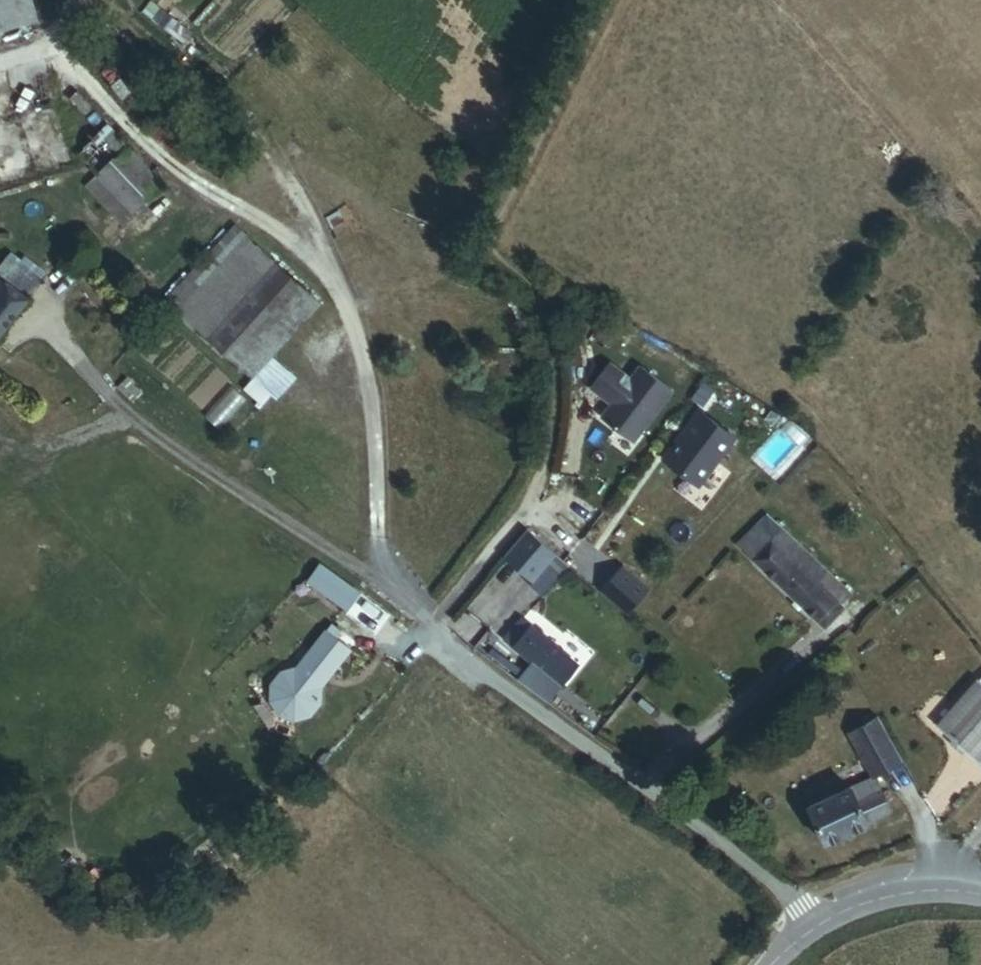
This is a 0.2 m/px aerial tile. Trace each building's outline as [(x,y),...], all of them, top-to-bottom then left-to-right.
[(22,24),(14,0),(0,0),(0,30),(22,24)] [(174,187),(116,129),(89,156),(108,179),(98,189),(133,226),(174,187)] [(192,345),(262,272),(232,244),(163,318),(192,345)] [(0,272),(0,317),(23,291),(0,272)] [(291,300),(262,272),(192,345),(222,373),(291,300)] [(632,421),(673,370),(642,346),(628,364),(622,359),(625,355),(610,343),(591,366),(607,379),(608,377),(614,381),(602,397),(632,421)] [(738,418),(704,391),(688,411),(690,413),(682,424),(679,422),(666,438),(701,466),(738,418)] [(738,535),(811,598),(825,608),(841,590),(831,579),(839,569),(825,554),(816,563),(810,558),(819,548),(785,515),(771,526),(758,515),(738,535)] [(536,584),(557,557),(528,531),(507,559),(536,584)] [(342,647),(319,629),(271,694),(294,709),(342,647)] [(552,706),(580,668),(528,629),(520,636),(515,631),(506,641),(538,667),(524,686),(552,706)] [(942,710),(980,751),(980,675),(942,710)] [(845,710),(868,752),(898,737),(875,694),(845,710)] [(868,752),(798,787),(814,823),(887,792),(868,752)]
